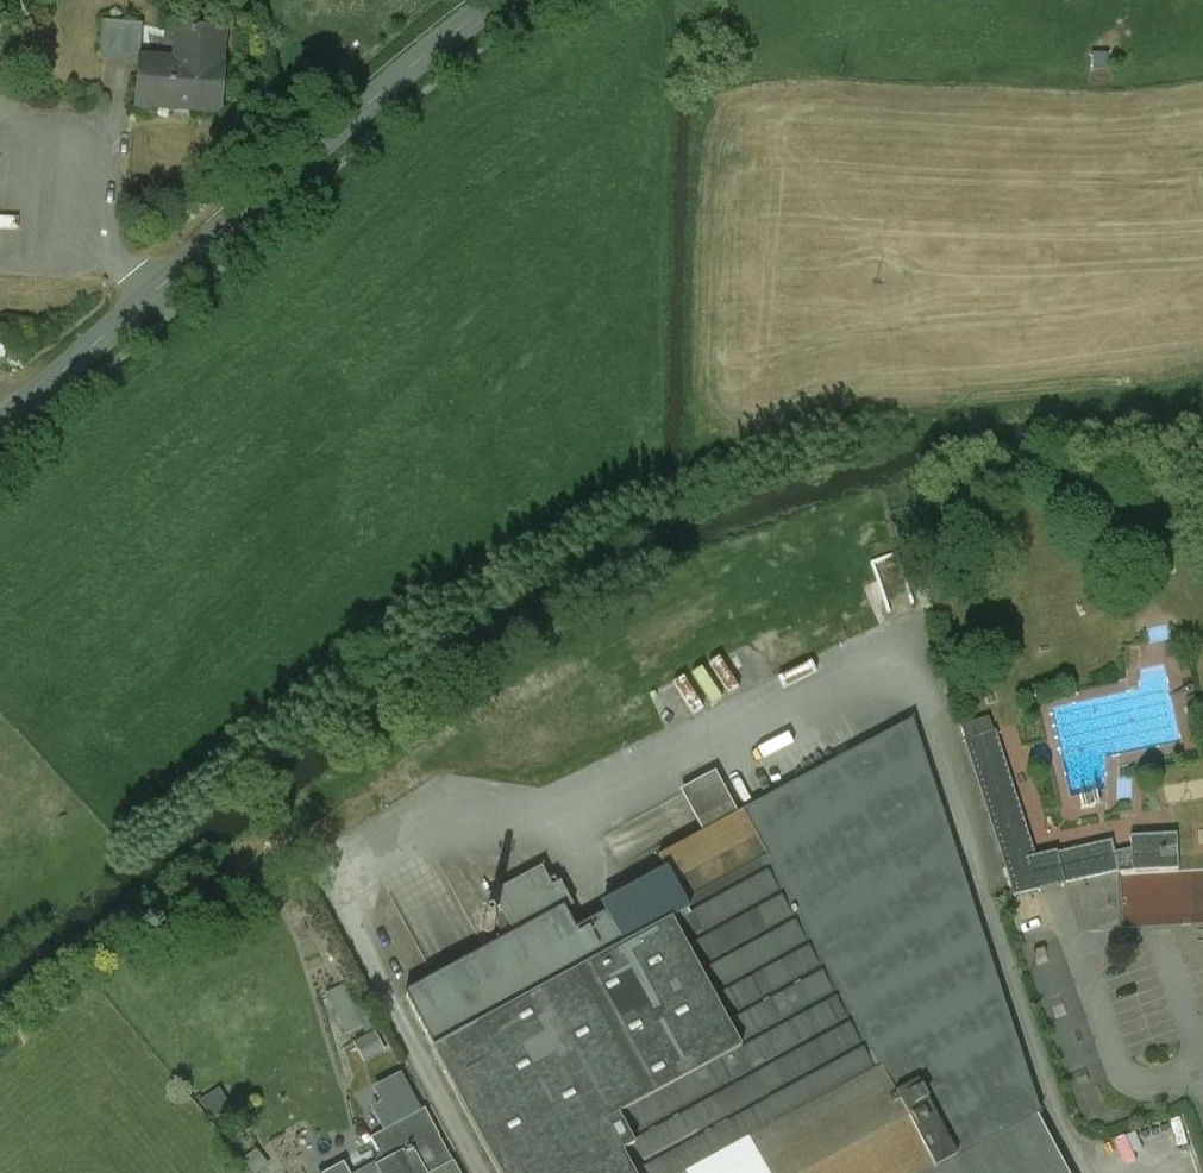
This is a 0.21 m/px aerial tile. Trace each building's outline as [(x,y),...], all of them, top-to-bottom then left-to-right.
[(135,25),(101,23),(98,58),(132,61),(135,25)] [(223,33),(177,30),(175,62),(139,59),(136,107),(174,110),(174,107),(218,110),(218,113),(220,113),(224,66),(220,66),(223,33)] [(657,858),(665,873),(602,908),(606,915),(575,932),(565,912),(573,908),(560,884),(557,885),(554,879),(548,883),(541,870),(491,896),(498,910),(490,915),(505,942),(491,950),(469,911),(475,907),(455,870),(363,919),(383,957),(385,956),(406,996),(404,997),(405,1000),(405,999),(432,1049),(433,1052),(431,1053),(496,1172),(1067,1172),(1036,1116),(1039,1115),(911,721),(657,858)] [(1036,858),(995,732),(963,742),(963,744),(964,743),(1005,869),(1004,869),(1013,899),(1118,874),(1110,840),(1036,858)] [(1176,834),(1129,838),(1131,874),(1178,871),(1176,834)] [(482,926),(481,929),(482,931),(483,933),(486,935),(488,935),(491,935),(493,933),(494,931),(495,928),(494,926),(493,924),(491,922),(488,922),(485,922),(483,924),(482,926)] [(376,1020),(366,1000),(352,1008),(362,1027),(376,1020)] [(213,1116),(232,1105),(220,1086),(202,1097),(213,1116)] [(438,1138),(439,1137),(424,1110),(370,1139),(384,1165),(384,1167),(404,1156),(406,1159),(413,1155),(422,1172),(458,1172),(452,1162),(452,1163),(438,1138)] [(406,1159),(404,1156),(384,1167),(384,1165),(376,1170),(378,1172),(422,1172),(413,1155),(406,1159)]
